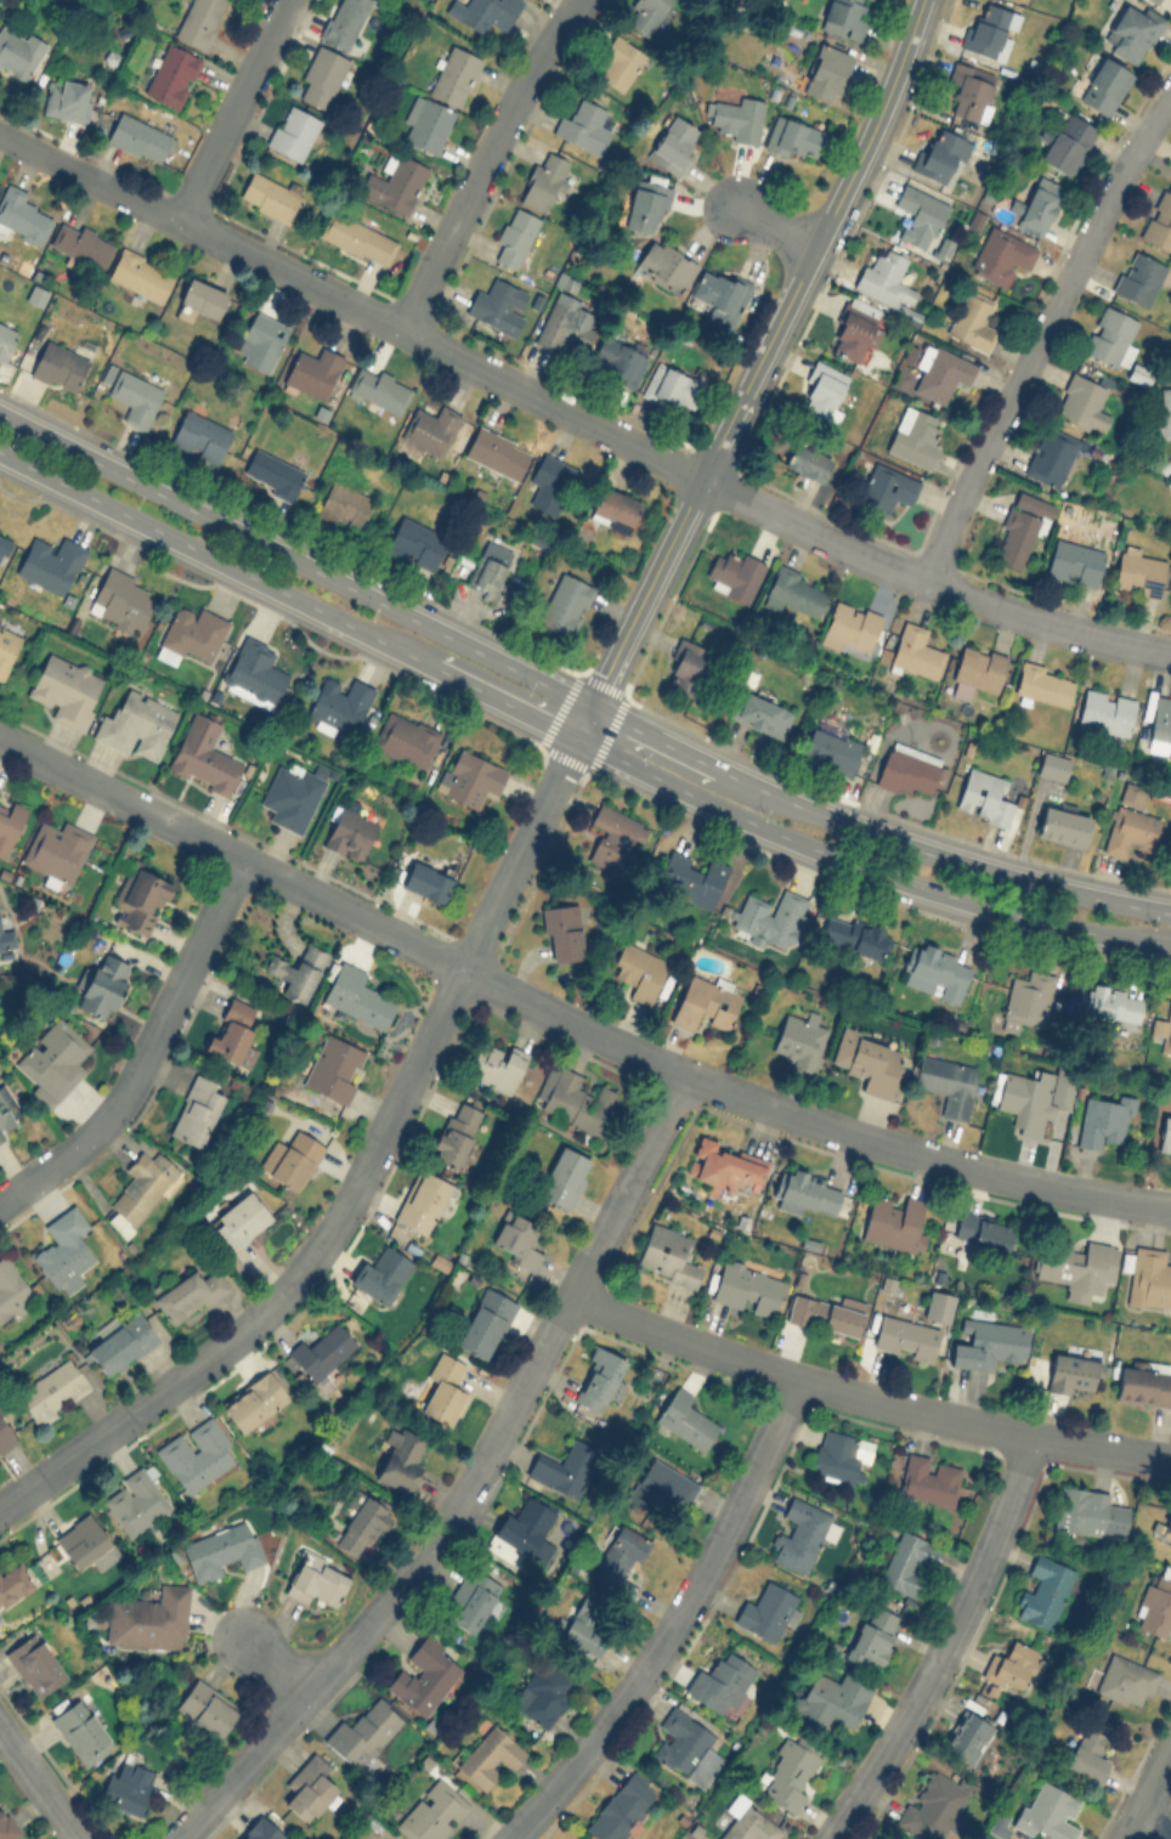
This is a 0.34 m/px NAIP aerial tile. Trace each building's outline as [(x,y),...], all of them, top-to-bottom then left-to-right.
[(174,36),(205,49),(224,0),(189,0),(174,36)] [(317,35),(345,50),(371,0),(336,0),(317,35)] [(483,34),(490,23),(503,30),(520,0),(466,0),(463,5),(456,0),(451,0),(445,11),(483,34)] [(668,0),(635,0),(622,22),(646,36),(668,0)] [(818,27),(856,41),(870,6),(858,2),(858,0),(827,0),(818,27)] [(1001,60),(1017,12),(982,0),(979,0),(962,46),(1001,60)] [(1165,18),(1138,1),(1135,9),(1124,1),(1103,35),(1111,40),(1108,47),(1137,66),(1165,18)] [(598,77),(622,91),(645,52),(613,34),(600,57),(606,61),(598,77)] [(142,94),(179,108),(200,56),(165,41),(142,94)] [(852,55),(820,41),(801,90),(832,103),(852,55)] [(480,57),(448,43),(428,91),(459,106),(480,57)] [(294,95),(326,108),(347,57),(317,44),(294,95)] [(1108,117),(1133,73),(1099,53),(1074,97),(1108,117)] [(980,120),(990,70),(952,62),(949,83),(956,84),(950,114),(980,120)] [(84,123),(92,85),(50,74),(41,112),(84,123)] [(454,109),(418,94),(397,137),(434,154),(454,109)] [(736,103),(707,100),(703,132),(758,138),(762,98),(737,95),(736,103)] [(598,153),(615,113),(578,98),(571,117),(560,113),(551,134),(598,153)] [(265,146),(301,162),(321,118),(284,102),(265,146)] [(106,140),(163,164),(175,135),(118,111),(106,140)] [(1069,176),(1097,128),(1065,111),(1039,159),(1069,176)] [(677,174),(700,129),(671,113),(646,158),(677,174)] [(764,145),(813,162),(822,129),(774,113),(764,145)] [(910,169),(951,186),(969,140),(937,126),(932,137),(924,135),(910,169)] [(517,200),(545,211),(567,159),(541,148),(517,200)] [(357,193),(406,215),(428,165),(392,149),(381,176),(368,169),(357,193)] [(284,187),(251,169),(237,198),(288,225),(307,188),(288,179),(284,187)] [(662,179),(635,172),(623,226),(649,232),(652,219),(661,221),(669,185),(661,183),(662,179)] [(1018,227),(1045,236),(1060,183),(1033,176),(1018,227)] [(40,247),(53,217),(22,203),(27,191),(6,182),(0,196),(0,229),(40,247)] [(928,250),(947,200),(901,182),(892,205),(906,211),(896,237),(928,250)] [(1170,250),(1170,193),(1158,188),(1139,238),(1170,250)] [(516,268),(538,216),(511,205),(490,256),(516,268)] [(397,238),(329,213),(319,239),(386,265),(397,238)] [(113,238),(58,220),(50,248),(104,266),(113,238)] [(1036,245),(988,225),(968,270),(1002,285),(1012,264),(1025,270),(1036,245)] [(635,266),(679,293),(697,262),(652,237),(635,266)] [(915,289),(895,281),(906,256),(878,245),(870,266),(861,262),(852,289),(893,306),(896,299),(909,304),(915,289)] [(159,302),(175,272),(121,247),(107,277),(159,302)] [(1147,307),(1165,264),(1131,249),(1111,292),(1147,307)] [(735,319),(749,287),(705,265),(689,296),(735,319)] [(215,319),(227,293),(189,276),(177,301),(215,319)] [(475,288),(464,313),(515,335),(522,315),(520,313),(528,290),(493,276),(487,293),(475,288)] [(945,334),(985,351),(995,329),(983,323),(994,299),(966,287),(945,334)] [(536,336),(579,353),(598,307),(555,290),(536,336)] [(828,351),(858,360),(861,349),(872,351),(882,326),(866,321),(869,315),(854,310),(855,306),(860,309),(862,301),(852,298),(848,309),(842,307),(828,351)] [(1081,350),(1118,368),(1139,321),(1103,304),(1081,350)] [(234,358),(268,370),(287,323),(251,310),(234,358)] [(17,329),(0,322),(0,356),(5,358),(17,329)] [(646,353),(603,334),(588,366),(632,385),(646,353)] [(86,356),(44,339),(29,375),(72,392),(86,356)] [(974,362),(933,344),(912,389),(943,402),(952,380),(963,385),(974,362)] [(341,355),(321,346),(316,357),(296,350),(282,383),(323,400),(341,355)] [(641,392),(690,412),(702,381),(655,361),(641,392)] [(831,424),(849,373),(815,361),(797,412),(831,424)] [(346,392),(398,414),(409,386),(358,364),(346,392)] [(106,395),(128,404),(121,419),(145,429),(163,387),(118,368),(106,395)] [(1087,429),(1090,423),(1102,428),(1108,414),(1097,408),(1107,387),(1070,370),(1051,413),(1087,429)] [(1159,386),(1159,435),(1170,435),(1170,386),(1159,386)] [(415,406),(401,438),(440,457),(460,413),(440,403),(435,414),(415,406)] [(884,451),(927,468),(941,432),(932,429),(937,417),(904,403),(884,451)] [(231,428),(183,408),(169,442),(216,463),(231,428)] [(530,447),(476,424),(463,455),(516,479),(530,447)] [(1056,487),(1077,438),(1043,424),(1023,473),(1056,487)] [(831,458),(793,441),(782,465),(820,482),(831,458)] [(289,500),(304,470),(254,447),(239,476),(289,500)] [(528,505),(555,515),(573,464),(539,452),(530,481),(537,483),(528,505)] [(918,480),(872,460),(856,498),(886,510),(890,498),(909,505),(918,480)] [(316,511),(358,531),(373,497),(330,479),(316,511)] [(587,519),(627,532),(638,498),(598,486),(587,519)] [(1041,537),(1053,503),(1016,490),(990,559),(1019,568),(1033,533),(1041,537)] [(431,570),(446,534),(400,515),(385,550),(431,570)] [(10,537),(0,533),(0,562),(10,537)] [(64,595),(85,545),(62,536),(57,547),(30,534),(13,573),(64,595)] [(491,600),(511,550),(485,538),(463,588),(491,600)] [(1045,575),(1094,585),(1103,549),(1053,538),(1045,575)] [(764,562),(741,553),(739,558),(726,551),(725,556),(714,553),(702,582),(748,601),(764,562)] [(1162,556),(1119,551),(1114,590),(1158,595),(1162,556)] [(85,613),(138,634),(152,599),(145,595),(149,582),(104,565),(85,613)] [(828,587),(775,566),(763,596),(816,617),(828,587)] [(537,622),(572,638),(595,587),(560,571),(537,622)] [(882,615),(835,596),(821,633),(867,651),(882,615)] [(176,664),(180,652),(210,664),(227,618),(197,606),(194,615),(172,606),(153,656),(176,664)] [(927,627),(903,619),(888,666),(937,680),(945,650),(922,643),(927,627)] [(23,634),(0,623),(0,679),(2,680),(23,634)] [(277,647),(242,633),(220,686),(272,708),(288,670),(270,663),(277,647)] [(660,681),(691,696),(712,651),(680,636),(660,681)] [(1006,653),(961,643),(947,692),(967,697),(969,685),(996,692),(1006,653)] [(49,718),(81,732),(106,675),(46,649),(26,694),(53,706),(49,718)] [(1073,675),(1020,662),(1013,694),(1065,706),(1073,675)] [(373,686),(350,677),(346,686),(322,677),(306,715),(316,719),(313,726),(332,734),(335,726),(353,734),(373,686)] [(101,712),(90,737),(155,764),(179,708),(125,686),(112,717),(101,712)] [(1077,725),(1127,735),(1135,697),(1084,687),(1077,725)] [(792,711),(739,689),(728,715),(780,737),(792,711)] [(1153,695),(1145,748),(1170,751),(1170,697),(1153,695)] [(424,769),(440,731),(387,708),(370,747),(424,769)] [(165,770),(228,796),(243,759),(210,747),(221,722),(191,709),(165,770)] [(861,742),(809,726),(799,758),(852,774),(861,742)] [(927,798),(932,781),(940,783),(947,759),(887,741),(875,782),(927,798)] [(494,796),(507,768),(456,746),(436,791),(475,808),(483,791),(494,796)] [(1069,758),(1042,751),(1036,773),(1062,781),(1069,758)] [(300,834),(329,768),(316,762),(311,774),(278,759),(259,803),(272,808),(267,820),(300,834)] [(1007,825),(1013,802),(1000,798),(1006,777),(966,766),(954,810),(1007,825)] [(9,858),(27,807),(11,800),(7,808),(0,804),(0,854),(9,858)] [(587,859),(622,875),(645,822),(599,802),(589,824),(601,828),(587,859)] [(1042,802),(1035,836),(1084,845),(1091,811),(1042,802)] [(322,843),(357,860),(377,821),(340,804),(322,843)] [(1125,856),(1128,844),(1154,850),(1162,816),(1115,804),(1103,851),(1125,856)] [(70,884),(92,832),(62,820),(58,830),(38,821),(19,862),(70,884)] [(728,865),(708,856),(702,871),(686,865),(689,856),(668,849),(655,885),(711,907),(728,865)] [(453,877),(412,860),(401,885),(442,904),(453,877)] [(113,921),(147,935),(171,879),(129,862),(111,905),(118,909),(113,921)] [(745,892),(730,924),(756,935),(754,937),(788,952),(805,916),(801,913),(807,898),(781,885),(773,904),(745,892)] [(545,960),(581,958),(578,904),(544,905),(545,960)] [(883,960),(892,930),(826,911),(818,940),(883,960)] [(15,947),(12,928),(0,929),(0,949),(15,947)] [(956,1003),(972,961),(912,939),(898,981),(956,1003)] [(649,1005),(667,958),(622,940),(609,973),(632,983),(627,996),(649,1005)] [(281,992),(304,1003),(327,951),(305,941),(295,964),(270,954),(262,969),(285,979),(281,992)] [(106,1019),(131,964),(100,950),(74,1005),(106,1019)] [(321,1003),(384,1029),(396,1000),(360,985),(366,971),(339,960),(321,1003)] [(1000,1028),(1016,1031),(1018,1023),(1043,1026),(1053,973),(1028,968),(1025,978),(1008,975),(1000,1028)] [(712,983),(686,973),(669,1022),(692,1030),(696,1018),(728,1030),(743,986),(714,975),(712,983)] [(1081,983),(1075,1015),(1136,1026),(1142,994),(1081,983)] [(204,1049),(233,1063),(259,1009),(230,995),(204,1049)] [(1170,1054),(1170,996),(1165,1019),(1152,1018),(1149,1035),(1161,1037),(1159,1052),(1170,1054)] [(813,1069),(825,1026),(814,1023),(818,1012),(805,1009),(803,1018),(782,1013),(770,1057),(813,1069)] [(12,1063),(35,1083),(27,1092),(46,1111),(85,1069),(77,1060),(91,1046),(57,1014),(12,1063)] [(830,1065),(865,1075),(860,1091),(889,1099),(905,1047),(841,1028),(830,1065)] [(300,1085),(343,1103),(366,1049),(323,1031),(300,1085)] [(473,1070),(516,1087),(528,1056),(486,1039),(473,1070)] [(967,1121),(978,1065),(918,1053),(912,1086),(944,1092),(939,1115),(967,1121)] [(617,1092),(599,1083),(594,1094),(576,1087),(581,1075),(559,1065),(538,1110),(599,1136),(617,1092)] [(1039,1138),(1053,1073),(1034,1069),(1033,1077),(1002,1071),(995,1107),(1014,1111),(1009,1132),(1039,1138)] [(222,1096),(213,1091),(216,1081),(192,1071),(166,1133),(200,1148),(222,1096)] [(1053,1107),(1067,1109),(1071,1081),(1058,1077),(1053,1107)] [(26,1122),(2,1081),(0,1082),(0,1137),(26,1122)] [(1084,1096),(1075,1145),(1099,1149),(1102,1138),(1125,1142),(1132,1096),(1116,1093),(1115,1102),(1084,1096)] [(456,1170),(481,1110),(453,1098),(429,1158),(456,1170)] [(1161,1116),(1159,1154),(1170,1154),(1169,1160),(1170,1160),(1170,1117),(1161,1116)] [(296,1190),(324,1145),(295,1128),(287,1144),(276,1137),(258,1167),(296,1190)] [(766,1158),(696,1136),(685,1172),(709,1181),(708,1184),(753,1199),(766,1158)] [(537,1194),(568,1207),(590,1158),(559,1144),(537,1194)] [(179,1166),(155,1150),(151,1156),(138,1149),(125,1170),(131,1173),(109,1205),(115,1209),(106,1223),(129,1239),(179,1166)] [(802,1203),(833,1213),(842,1186),(782,1165),(769,1204),(798,1213),(802,1203)] [(394,1221),(426,1235),(449,1182),(417,1167),(394,1221)] [(207,1224),(232,1252),(272,1216),(247,1189),(207,1224)] [(860,1239),(921,1252),(926,1232),(916,1229),(922,1199),(904,1195),(901,1204),(870,1196),(860,1239)] [(41,1222),(52,1240),(30,1254),(53,1290),(97,1263),(78,1232),(87,1226),(74,1203),(41,1222)] [(1003,1251),(1011,1221),(958,1210),(952,1240),(1003,1251)] [(538,1222),(503,1211),(490,1252),(534,1266),(539,1251),(530,1247),(538,1222)] [(695,1286),(701,1264),(684,1260),(692,1234),(650,1221),(634,1267),(695,1286)] [(1116,1245),(1084,1239),(1082,1245),(1041,1238),(1035,1277),(1067,1283),(1063,1298),(1087,1302),(1088,1292),(1097,1294),(1099,1279),(1110,1281),(1116,1245)] [(412,1261),(384,1244),(372,1264),(361,1258),(346,1283),(385,1306),(412,1261)] [(1162,1263),(1165,1249),(1133,1245),(1132,1256),(1121,1255),(1120,1268),(1130,1269),(1126,1303),(1170,1308),(1170,1264),(1162,1263)] [(5,1252),(0,1255),(0,1317),(33,1296),(5,1252)] [(784,1274),(720,1261),(712,1301),(775,1314),(784,1274)] [(151,1297),(171,1328),(230,1288),(216,1267),(202,1277),(194,1267),(151,1297)] [(454,1345),(485,1359),(515,1301),(483,1285),(454,1345)] [(864,1301),(839,1296),(837,1303),(792,1294),(786,1319),(855,1336),(864,1301)] [(159,1341),(138,1308),(120,1320),(115,1314),(95,1329),(101,1339),(85,1348),(103,1377),(159,1341)] [(939,1326),(879,1314),(872,1346),(932,1359),(939,1326)] [(949,1365),(988,1369),(989,1353),(1023,1357),(1025,1324),(961,1318),(960,1330),(969,1331),(968,1343),(951,1342),(949,1365)] [(284,1352),(312,1384),(356,1343),(335,1322),(310,1345),(301,1336),(284,1352)] [(626,1359),(595,1345),(571,1398),(598,1411),(605,1396),(615,1401),(623,1381),(617,1379),(626,1359)] [(428,1376),(435,1380),(419,1411),(449,1426),(466,1392),(454,1386),(465,1363),(440,1351),(428,1376)] [(1098,1359),(1051,1352),(1046,1387),(1093,1394),(1098,1359)] [(68,1356),(15,1393),(35,1425),(90,1387),(68,1356)] [(1120,1358),(1114,1397),(1170,1406),(1170,1365),(1120,1358)] [(217,1402),(238,1433),(289,1399),(267,1368),(217,1402)] [(702,1450),(718,1424),(686,1404),(691,1396),(674,1385),(654,1421),(702,1450)] [(153,1447),(185,1495),(238,1460),(209,1413),(182,1430),(181,1430),(153,1447)] [(0,1414),(0,1451),(18,1438),(0,1414)] [(406,1492),(430,1441),(391,1422),(383,1442),(390,1444),(374,1477),(406,1492)] [(859,1437),(821,1427),(810,1471),(849,1481),(859,1437)] [(578,1498),(598,1448),(572,1437),(561,1461),(534,1452),(525,1476),(578,1498)] [(950,1505),(958,1465),(932,1459),(932,1456),(906,1452),(898,1494),(950,1505)] [(697,1483),(651,1456),(627,1498),(673,1526),(697,1483)] [(171,1509),(143,1466),(98,1495),(126,1538),(171,1509)] [(1108,1490),(1059,1484),(1053,1528),(1124,1538),(1128,1506),(1107,1504),(1108,1490)] [(333,1543),(360,1558),(390,1509),(355,1487),(345,1504),(353,1509),(333,1543)] [(805,1574),(831,1512),(790,1494),(781,1515),(793,1520),(786,1535),(775,1530),(768,1546),(774,1549),(770,1558),(805,1574)] [(491,1535),(528,1556),(555,1511),(527,1495),(515,1517),(505,1511),(491,1535)] [(1170,1546),(1170,1509),(1165,1527),(1160,1524),(1154,1539),(1170,1546)] [(75,1571),(91,1561),(98,1571),(120,1555),(89,1510),(51,1535),(75,1571)] [(196,1581),(221,1574),(217,1563),(236,1557),(239,1569),(262,1562),(249,1520),(182,1539),(196,1581)] [(651,1539),(615,1521),(609,1533),(610,1534),(588,1580),(610,1591),(627,1557),(639,1563),(651,1539)] [(941,1545),(899,1528),(877,1581),(912,1596),(924,1567),(930,1569),(941,1545)] [(301,1552),(284,1591),(305,1601),(309,1594),(335,1606),(350,1573),(301,1552)] [(1022,1589),(1012,1616),(1051,1630),(1075,1568),(1035,1552),(1028,1572),(1037,1577),(1031,1592),(1022,1589)] [(16,1558),(0,1568),(0,1605),(33,1585),(16,1558)] [(1161,1564),(1155,1585),(1145,1581),(1130,1625),(1170,1639),(1170,1568),(1161,1564)] [(456,1608),(448,1619),(471,1634),(500,1585),(469,1566),(447,1603),(456,1608)] [(731,1623),(771,1642),(781,1623),(790,1628),(798,1609),(792,1606),(797,1594),(765,1579),(753,1603),(742,1597),(731,1623)] [(108,1595),(104,1643),(185,1648),(188,1584),(158,1581),(157,1598),(108,1595)] [(578,1594),(560,1641),(596,1657),(616,1609),(578,1594)] [(900,1617),(869,1602),(844,1658),(876,1671),(900,1617)] [(34,1698),(66,1676),(35,1630),(2,1652),(34,1698)] [(424,1716),(463,1664),(423,1634),(406,1657),(418,1665),(411,1675),(400,1667),(384,1686),(424,1716)] [(992,1651),(982,1674),(1018,1692),(1037,1651),(1012,1639),(1003,1656),(992,1651)] [(756,1667),(723,1648),(708,1674),(696,1667),(681,1692),(726,1718),(756,1667)] [(1156,1670),(1110,1651),(1093,1691),(1141,1709),(1156,1670)] [(544,1730),(571,1696),(562,1690),(571,1679),(542,1657),(508,1702),(544,1730)] [(852,1728),(872,1686),(843,1671),(838,1682),(815,1671),(793,1716),(825,1731),(831,1719),(852,1728)] [(175,1709),(221,1736),(238,1704),(193,1679),(175,1709)] [(402,1718),(377,1694),(349,1726),(340,1718),(321,1741),(356,1771),(402,1718)] [(49,1716),(81,1766),(113,1747),(80,1696),(49,1716)] [(667,1731),(650,1756),(684,1777),(713,1732),(671,1704),(657,1725),(667,1731)] [(969,1765),(992,1725),(963,1708),(940,1748),(969,1765)] [(527,1750),(491,1722),(454,1769),(482,1790),(503,1765),(510,1771),(527,1750)] [(1064,1766),(1097,1781),(1107,1760),(1097,1755),(1107,1736),(1084,1725),(1064,1766)] [(758,1793),(790,1811),(822,1758),(784,1735),(773,1752),(780,1756),(758,1793)] [(305,1823),(323,1803),(329,1807),(341,1794),(321,1776),(329,1766),(312,1750),(283,1783),(293,1792),(282,1803),(305,1823)] [(155,1771),(123,1758),(118,1771),(109,1767),(97,1800),(138,1816),(155,1771)] [(969,1790),(930,1767),(910,1804),(905,1801),(893,1823),(922,1838),(942,1838),(969,1790)] [(596,1838),(621,1838),(657,1793),(628,1770),(582,1828),(596,1838)] [(435,1775),(392,1827),(407,1838),(441,1838),(470,1804),(435,1775)] [(1041,1778),(1026,1805),(1022,1803),(1011,1823),(1042,1838),(1072,1838),(1079,1828),(1068,1822),(1080,1799),(1041,1778)] [(782,1827),(742,1800),(716,1838),(774,1838),(782,1827)] [(19,1833),(1,1803),(0,1803),(0,1838),(8,1838),(19,1833)] [(287,1837),(261,1812),(236,1838),(284,1838),(287,1837)]
